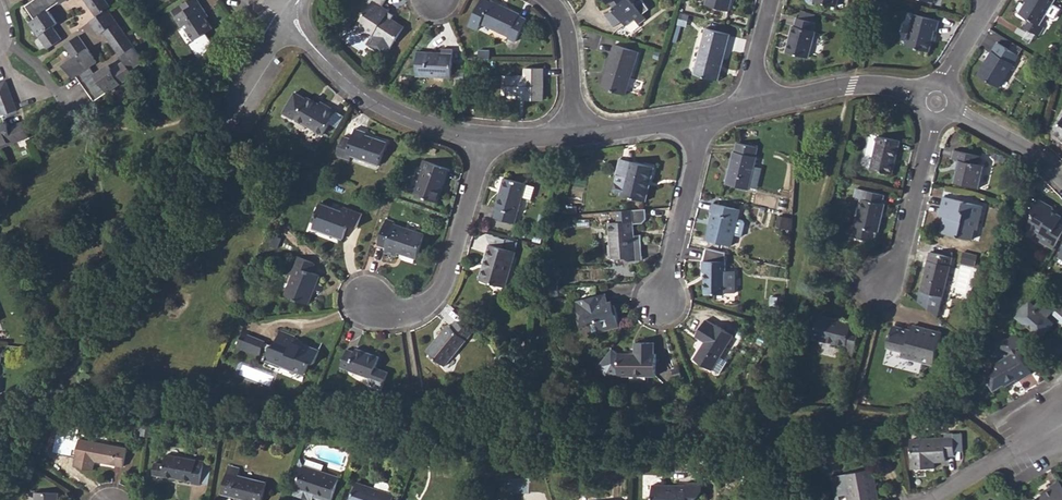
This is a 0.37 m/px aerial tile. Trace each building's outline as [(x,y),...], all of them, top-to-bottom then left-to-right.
[(34,19),(47,10),(60,2),(58,0),(33,0),(25,6),(34,19)] [(96,17),(89,22),(99,35),(103,32),(124,61),(111,69),(108,65),(95,74),(89,67),(97,62),(78,35),(64,45),(72,57),(62,64),(72,78),(72,79),(76,76),(94,101),(108,92),(108,93),(134,75),(130,70),(144,61),(108,9),(110,8),(110,7),(105,0),(84,0),(96,17)] [(203,10),(196,0),(188,0),(181,5),(184,10),(174,17),(181,28),(183,26),(195,45),(202,41),(199,36),(210,29),(204,19),(200,12),(203,10)] [(371,38),(373,35),(391,47),(404,27),(386,15),(389,10),(383,6),(373,0),(355,27),(371,38)] [(477,30),(481,23),(509,36),(507,38),(516,42),(526,19),(519,15),(519,14),(490,1),(490,2),(485,0),(479,0),(468,26),(477,30)] [(614,9),(605,15),(614,27),(622,20),(626,26),(636,19),(639,23),(645,19),(642,14),(649,9),(642,0),(641,0),(635,4),(632,0),(625,0),(624,0),(607,0),(614,9)] [(704,4),(728,11),(732,0),(705,0),(704,4)] [(1027,1),(1020,13),(1027,18),(1022,26),(1039,36),(1044,26),(1040,24),(1054,0),(1028,0),(1027,1)] [(29,22),(47,49),(62,39),(53,27),(57,24),(47,10),(34,19),(29,22)] [(857,22),(862,23),(865,13),(859,12),(857,22)] [(678,24),(685,26),(688,15),(681,13),(678,24)] [(905,45),(928,51),(934,30),(936,31),(939,20),(914,13),(905,45)] [(785,51),(808,57),(815,30),(812,29),(815,21),(796,17),(794,25),(792,24),(785,51)] [(715,79),(721,54),(724,54),(730,33),(705,26),(694,73),(715,79)] [(371,38),(369,41),(387,53),(391,47),(373,35),(371,38)] [(617,45),(630,49),(633,43),(620,38),(617,45)] [(980,76),(999,88),(1019,55),(998,42),(985,63),(987,65),(980,76)] [(617,45),(614,44),(601,87),(625,94),(638,51),(630,49),(617,45)] [(416,75),(451,77),(453,49),(443,48),(442,52),(417,51),(416,75)] [(715,79),(718,79),(724,54),(721,54),(715,79)] [(506,75),(506,94),(524,94),(524,99),(542,100),(543,68),(524,67),(524,75),(506,75)] [(0,115),(3,114),(16,109),(5,81),(0,83),(0,115)] [(289,103),(300,108),(295,118),(322,134),(337,110),(328,104),(326,107),(319,103),(307,97),(306,97),(296,91),(289,103)] [(289,103),(283,113),(294,119),(295,118),(300,108),(289,103)] [(857,117),(863,119),(865,111),(858,110),(857,117)] [(28,137),(22,121),(8,126),(3,114),(0,115),(0,116),(0,147),(28,137)] [(341,142),(340,141),(335,154),(344,158),(346,153),(350,155),(379,165),(387,142),(364,134),(365,132),(355,128),(351,138),(349,145),(341,142)] [(870,169),(892,174),(900,140),(879,135),(870,169)] [(341,142),(349,145),(351,138),(343,136),(341,142)] [(725,184),(748,190),(749,187),(757,189),(762,169),(755,166),(757,157),(755,156),(757,147),(737,142),(735,151),(733,150),(725,184)] [(952,158),(958,159),(957,165),(960,165),(958,170),(956,170),(953,182),(979,188),(984,165),(979,164),(981,155),(954,149),(952,158)] [(621,194),(621,195),(644,201),(650,176),(652,176),(655,166),(620,158),(612,189),(614,192),(621,194)] [(415,194),(437,202),(449,169),(423,160),(420,167),(423,169),(415,194)] [(496,207),(499,208),(496,217),(515,223),(526,183),(504,177),(496,207)] [(852,235),(869,239),(874,236),(875,230),(877,231),(885,203),(882,202),(884,194),(857,187),(854,195),(862,197),(852,235)] [(939,214),(944,216),(940,232),(972,239),(975,228),(977,229),(983,205),(943,195),(939,214)] [(1061,234),(1061,232),(1061,221),(1060,220),(1061,217),(1053,212),(1054,210),(1053,207),(1040,200),(1032,212),(1034,215),(1028,224),(1029,227),(1038,232),(1040,236),(1043,237),(1041,241),(1053,248),(1061,234)] [(313,224),(322,227),(321,231),(342,238),(348,223),(357,227),(362,213),(344,206),(342,210),(319,202),(315,211),(317,212),(313,224)] [(705,239),(730,245),(733,234),(741,236),(745,220),(744,219),(737,218),(739,208),(712,202),(710,212),(712,212),(705,239)] [(608,222),(610,258),(625,257),(629,261),(643,260),(641,234),(635,234),(634,222),(643,222),(647,218),(646,208),(619,210),(620,218),(616,219),(616,221),(608,222)] [(775,226),(783,228),(785,217),(778,215),(775,226)] [(385,221),(378,244),(385,247),(384,251),(396,255),(398,251),(416,258),(424,235),(393,224),(385,221)] [(270,245),(278,247),(281,237),(275,234),(270,245)] [(482,280),(505,287),(515,251),(489,243),(483,263),(486,264),(482,280)] [(702,260),(702,271),(704,271),(705,293),(725,293),(725,291),(735,291),(735,270),(725,270),(725,252),(707,248),(703,260),(702,260)] [(918,302),(938,318),(952,256),(929,251),(918,302)] [(285,295),(307,304),(319,274),(310,271),(314,262),(296,255),(289,272),(293,274),(285,295)] [(609,301),(606,292),(575,301),(579,317),(576,318),(579,329),(590,326),(589,323),(595,322),(598,332),(620,326),(614,305),(610,305),(609,301)] [(1023,321),(1028,321),(1034,326),(1035,331),(1041,337),(1056,320),(1061,325),(1061,305),(1059,302),(1053,308),(1042,298),(1035,306),(1030,302),(1028,304),(1026,304),(1024,306),(1022,309),(1020,313),(1019,314),(1017,316),(1023,321)] [(797,324),(802,325),(805,312),(801,311),(797,324)] [(806,336),(813,337),(812,338),(845,346),(843,354),(853,357),(859,330),(851,328),(851,326),(842,324),(843,320),(818,314),(817,317),(811,316),(806,336)] [(697,332),(706,338),(704,341),(694,359),(712,369),(734,334),(715,323),(715,324),(705,318),(697,332)] [(426,351),(443,366),(472,332),(457,319),(451,326),(448,324),(426,351)] [(237,347),(243,349),(253,325),(253,322),(248,320),(237,347)] [(243,349),(259,356),(269,331),(253,325),(243,349)] [(900,355),(934,364),(942,332),(925,327),(924,331),(911,328),(910,330),(892,325),(887,344),(902,348),(900,355)] [(280,364),(305,374),(310,361),(314,363),(319,349),(302,342),(301,345),(293,342),(295,336),(280,330),(274,346),(271,345),(267,356),(281,362),(280,364)] [(695,336),(704,341),(706,338),(697,332),(695,336)] [(984,375),(986,378),(984,380),(988,385),(990,385),(993,390),(1007,381),(1009,383),(1017,378),(1018,380),(1031,373),(1017,350),(1016,351),(1015,348),(1023,343),(1018,333),(1009,339),(1002,336),(999,345),(1010,351),(1012,353),(991,366),(992,367),(985,372),(984,375)] [(619,353),(619,374),(657,374),(657,353),(654,353),(655,342),(635,341),(635,353),(619,353)] [(346,348),(339,366),(370,378),(369,382),(382,387),(388,372),(375,367),(379,356),(355,348),(354,351),(346,348)] [(604,348),(603,372),(618,372),(619,349),(604,348)] [(511,354),(522,363),(525,359),(515,350),(511,354)] [(495,364),(503,371),(509,364),(501,357),(495,364)] [(783,392),(788,399),(792,396),(788,389),(783,392)] [(780,394),(783,401),(788,399),(783,392),(780,394)] [(323,401),(338,402),(338,393),(323,393),(323,401)] [(495,405),(506,405),(506,396),(496,396),(495,405)] [(947,423),(952,427),(957,420),(952,416),(947,423)] [(145,436),(152,437),(153,429),(147,428),(145,436)] [(961,433),(944,433),(944,437),(953,437),(953,451),(961,450),(961,433)] [(911,439),(912,468),(935,467),(935,461),(945,461),(945,456),(953,456),(953,451),(953,437),(944,437),(911,439)] [(77,466),(92,469),(94,461),(124,466),(127,448),(80,440),(77,457),(78,458),(77,466)] [(418,449),(414,460),(420,462),(425,449),(418,449)] [(162,475),(193,480),(192,483),(201,485),(205,461),(166,455),(162,475)] [(250,499),(262,499),(266,482),(238,475),(240,468),(229,465),(222,494),(250,499)] [(312,493),(311,496),(324,499),(331,499),(338,478),(302,466),(295,487),(312,493)] [(838,495),(846,494),(847,499),(878,499),(877,491),(873,491),(870,479),(874,478),(872,469),(831,477),(835,496),(838,495)] [(1033,499),(1061,499),(1061,485),(1059,479),(1050,484),(1052,488),(1043,494),(1033,499)] [(393,494),(390,493),(391,491),(388,490),(389,486),(387,483),(379,480),(376,482),(374,488),(356,483),(350,499),(392,499),(393,494)] [(702,491),(702,483),(686,483),(686,485),(652,485),(652,499),(694,499),(702,491)] [(1041,490),(1043,494),(1052,488),(1050,484),(1041,490)] [(294,491),(311,496),(312,493),(295,487),(294,491)] [(58,492),(35,492),(35,499),(58,499),(58,492)]
